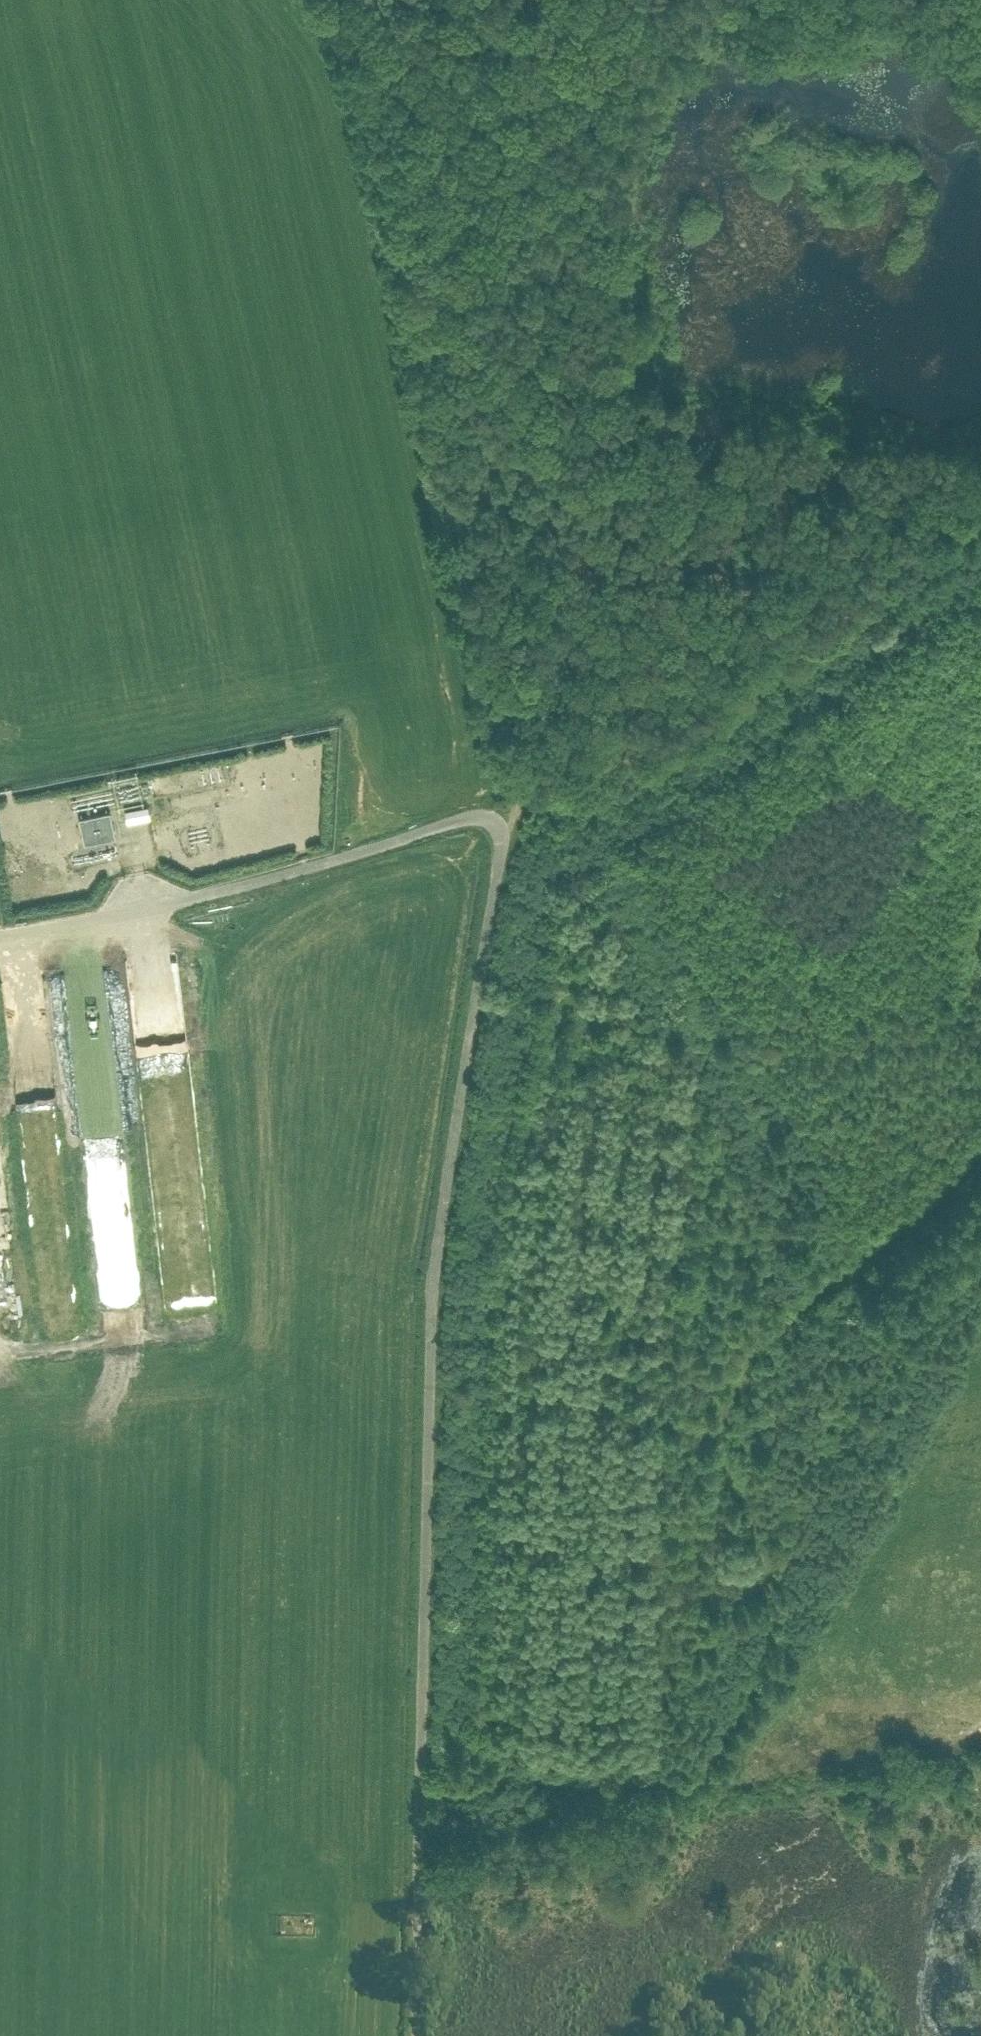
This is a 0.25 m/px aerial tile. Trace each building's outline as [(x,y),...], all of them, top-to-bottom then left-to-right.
[(149,804),(121,813),(125,825),(153,816),(149,804)] [(109,810),(78,816),(83,841),(114,835),(109,810)] [(121,849),(80,853),(81,863),(122,859),(121,849)]
